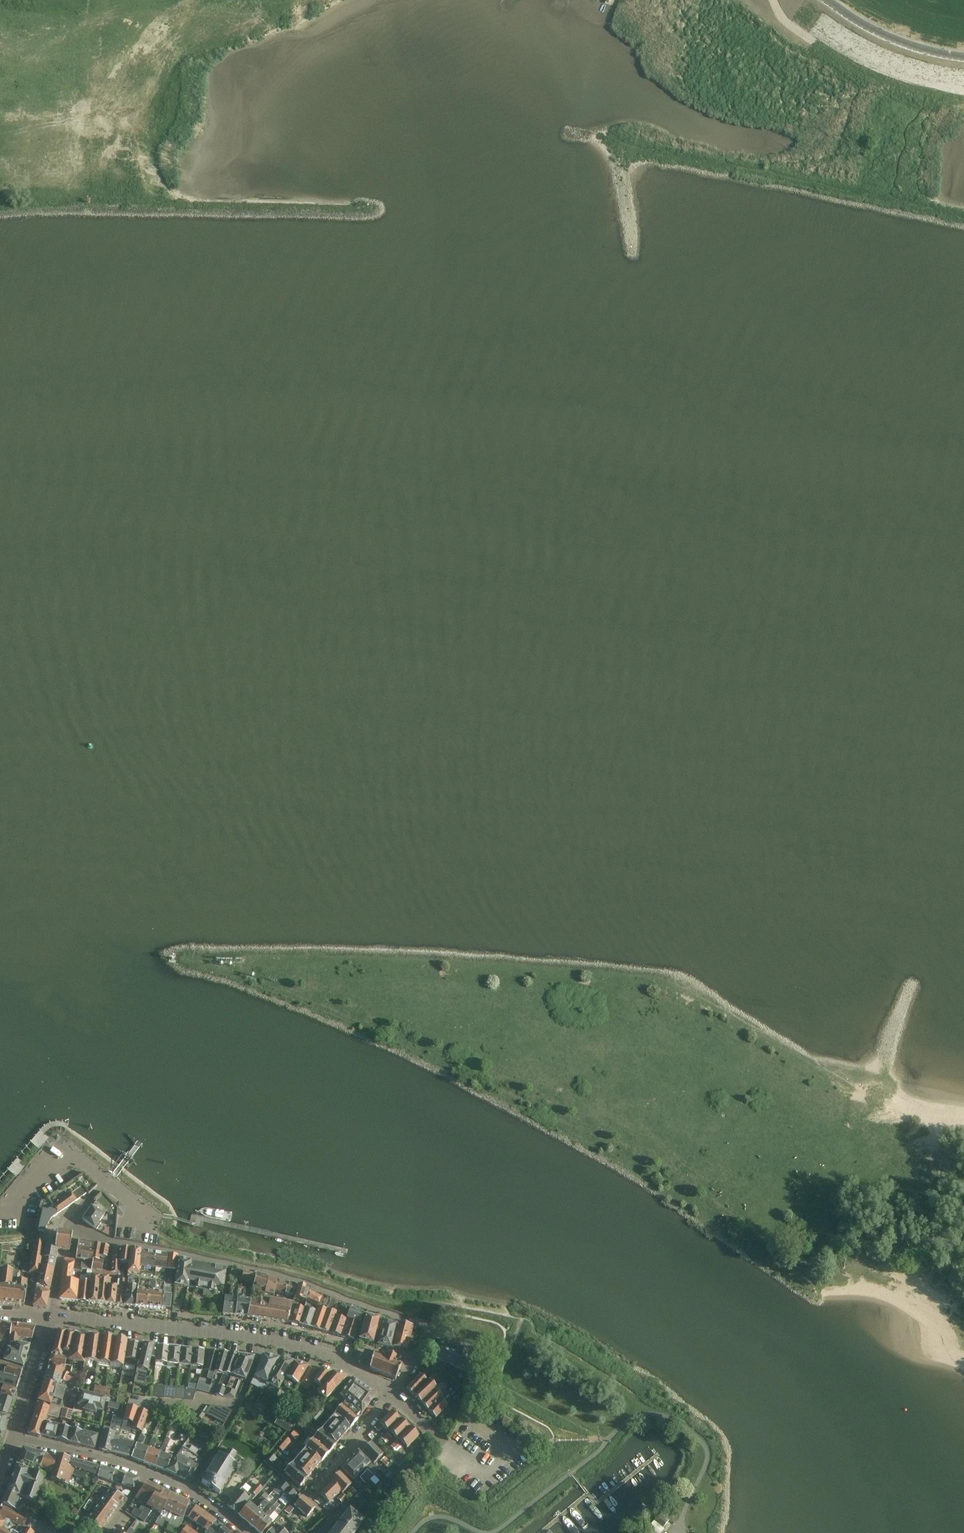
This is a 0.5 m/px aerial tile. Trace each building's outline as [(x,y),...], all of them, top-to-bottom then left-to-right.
[(70,1195),(76,1202),(87,1194),(82,1186),(70,1195)] [(66,1208),(76,1202),(70,1195),(61,1201),(66,1208)] [(61,1201),(52,1208),(57,1215),(66,1208),(61,1201)] [(82,1220),(96,1230),(101,1223),(99,1221),(106,1211),(102,1207),(95,1202),(82,1220)] [(57,1215),(52,1208),(48,1211),(42,1209),(37,1231),(43,1232),(50,1220),(57,1215)] [(43,1250),(57,1253),(57,1250),(57,1248),(58,1238),(59,1236),(60,1236),(60,1234),(55,1233),(55,1237),(56,1237),(55,1241),(46,1240),(45,1242),(43,1250)] [(61,1251),(65,1251),(65,1249),(66,1250),(67,1239),(67,1237),(67,1235),(63,1234),(60,1234),(60,1236),(59,1236),(58,1238),(57,1248),(57,1250),(61,1251)] [(91,1270),(91,1269),(92,1262),(93,1250),(92,1250),(93,1243),(78,1241),(75,1259),(82,1260),(81,1269),(83,1269),(87,1270),(91,1270)] [(29,1273),(33,1274),(39,1275),(40,1267),(42,1258),(43,1250),(45,1242),(33,1242),(29,1273)] [(91,1269),(93,1270),(101,1270),(103,1261),(98,1260),(99,1256),(106,1257),(109,1246),(93,1243),(92,1250),(93,1250),(92,1262),(91,1269)] [(118,1273),(119,1273),(119,1269),(120,1263),(119,1263),(121,1248),(113,1247),(111,1257),(110,1272),(111,1273),(118,1273)] [(120,1263),(128,1263),(129,1263),(131,1249),(121,1248),(119,1263),(120,1263)] [(141,1251),(131,1249),(129,1263),(128,1263),(127,1279),(138,1280),(139,1272),(141,1251)] [(42,1258),(55,1260),(57,1253),(43,1250),(42,1258)] [(152,1274),(155,1253),(141,1251),(139,1272),(152,1274)] [(152,1274),(165,1275),(167,1255),(155,1253),(152,1274)] [(167,1255),(165,1275),(164,1285),(171,1286),(172,1278),(170,1278),(170,1273),(171,1269),(176,1269),(178,1257),(167,1255)] [(42,1258),(40,1267),(54,1269),(55,1260),(42,1258)] [(81,1271),(80,1271),(73,1270),(74,1261),(73,1260),(65,1259),(64,1260),(61,1281),(59,1300),(77,1301),(79,1282),(80,1282),(80,1276),(81,1271)] [(188,1288),(189,1283),(188,1283),(190,1262),(178,1259),(175,1286),(188,1288)] [(188,1283),(189,1283),(188,1288),(195,1289),(212,1292),(213,1286),(223,1288),(225,1269),(190,1262),(188,1283)] [(32,1284),(33,1284),(37,1284),(50,1290),(54,1269),(40,1267),(39,1275),(33,1274),(32,1284)] [(24,1306),(27,1280),(21,1280),(22,1273),(13,1272),(13,1270),(0,1269),(0,1303),(24,1306)] [(91,1277),(92,1273),(93,1270),(91,1269),(91,1270),(87,1270),(86,1277),(80,1276),(80,1282),(79,1282),(77,1301),(88,1303),(91,1277)] [(116,1287),(114,1305),(124,1306),(127,1281),(124,1280),(125,1274),(123,1273),(124,1270),(119,1269),(119,1273),(118,1273),(118,1276),(117,1287),(116,1287)] [(231,1269),(230,1276),(229,1278),(241,1280),(249,1282),(248,1287),(252,1288),(253,1283),(255,1274),(231,1269)] [(135,1307),(147,1308),(148,1293),(163,1294),(164,1287),(164,1285),(165,1275),(152,1274),(139,1272),(138,1280),(136,1293),(135,1307)] [(253,1283),(252,1288),(251,1292),(264,1295),(264,1294),(265,1291),(268,1279),(255,1275),(255,1274),(253,1283)] [(100,1277),(91,1277),(88,1303),(97,1304),(100,1277)] [(97,1304),(105,1304),(107,1287),(108,1287),(109,1278),(100,1277),(97,1304)] [(107,1287),(105,1304),(114,1305),(116,1287),(112,1287),(112,1278),(109,1278),(108,1287),(107,1287)] [(124,1306),(135,1307),(136,1293),(138,1280),(127,1279),(127,1281),(124,1306)] [(277,1281),(268,1279),(265,1291),(264,1294),(274,1296),(275,1292),(274,1292),(277,1281)] [(274,1292),(275,1292),(284,1294),(287,1283),(277,1281),(274,1292)] [(297,1286),(287,1283),(284,1294),(294,1297),(297,1286)] [(35,1295),(33,1307),(46,1309),(50,1290),(37,1284),(33,1284),(32,1294),(35,1295)] [(309,1290),(297,1286),(294,1297),(294,1299),(306,1302),(307,1302),(306,1301),(309,1292),(309,1290)] [(148,1293),(147,1308),(162,1309),(162,1307),(170,1307),(172,1288),(164,1287),(163,1294),(148,1293)] [(231,1298),(224,1297),(222,1314),(234,1316),(238,1288),(230,1287),(229,1295),(231,1295),(231,1298)] [(238,1288),(234,1316),(247,1317),(250,1300),(245,1299),(242,1299),(242,1296),(245,1296),(245,1289),(238,1288)] [(262,1298),(264,1295),(251,1292),(250,1298),(251,1298),(250,1300),(247,1317),(286,1323),(292,1303),(293,1303),(269,1298),(269,1299),(262,1298)] [(307,1302),(317,1306),(318,1307),(319,1305),(318,1305),(321,1298),(309,1292),(306,1301),(307,1302)] [(317,1306),(310,1328),(319,1331),(331,1299),(327,1297),(326,1300),(321,1298),(319,1305),(318,1307),(317,1306)] [(331,1299),(319,1331),(328,1333),(335,1316),(341,1318),(347,1305),(341,1303),(337,1312),(336,1312),(331,1311),(332,1311),(335,1300),(331,1299)] [(307,1302),(306,1302),(303,1309),(304,1309),(299,1325),(310,1328),(317,1306),(307,1302)] [(297,1304),(293,1303),(292,1303),(286,1323),(299,1325),(304,1309),(303,1309),(296,1306),(297,1304)] [(347,1318),(360,1322),(363,1313),(350,1309),(349,1311),(346,1310),(343,1318),(347,1319),(347,1318)] [(335,1316),(328,1333),(341,1337),(347,1319),(343,1318),(341,1318),(335,1316)] [(365,1316),(359,1341),(372,1344),(374,1344),(374,1341),(373,1341),(375,1331),(378,1332),(381,1320),(378,1319),(365,1316)] [(347,1319),(341,1337),(353,1340),(360,1322),(347,1318),(347,1319)] [(378,1345),(390,1348),(396,1324),(383,1321),(381,1320),(378,1332),(381,1332),(378,1345)] [(397,1322),(391,1348),(407,1348),(409,1340),(412,1341),(412,1338),(410,1337),(413,1326),(397,1322)] [(9,1336),(8,1343),(15,1344),(17,1344),(17,1343),(20,1336),(32,1338),(35,1327),(11,1324),(9,1336)] [(58,1331),(52,1353),(62,1355),(62,1353),(66,1333),(58,1331)] [(70,1355),(75,1335),(66,1333),(62,1353),(70,1355)] [(87,1337),(75,1335),(70,1355),(68,1360),(69,1361),(69,1362),(83,1364),(87,1337)] [(96,1372),(97,1364),(101,1340),(87,1337),(83,1364),(82,1370),(96,1372)] [(97,1364),(109,1367),(113,1341),(101,1340),(97,1364)] [(26,1357),(29,1347),(17,1343),(17,1344),(15,1344),(8,1343),(4,1342),(1,1341),(0,1348),(3,1349),(3,1350),(26,1357)] [(127,1343),(113,1341),(109,1367),(122,1369),(123,1367),(127,1343)] [(127,1343),(123,1367),(137,1370),(142,1345),(127,1343)] [(155,1359),(157,1347),(142,1345),(137,1370),(133,1383),(141,1385),(147,1386),(149,1376),(150,1372),(147,1372),(151,1358),(155,1359)] [(168,1348),(157,1347),(155,1359),(155,1363),(167,1365),(168,1348)] [(179,1366),(180,1348),(168,1347),(168,1348),(167,1365),(179,1366)] [(0,1348),(0,1354),(5,1355),(3,1362),(13,1364),(23,1367),(26,1357),(3,1350),(3,1349),(0,1348)] [(180,1348),(179,1366),(190,1367),(192,1350),(180,1348)] [(465,1372),(471,1351),(461,1348),(459,1354),(443,1349),(439,1361),(455,1366),(455,1369),(465,1372)] [(192,1350),(190,1367),(190,1370),(196,1370),(196,1374),(200,1375),(202,1368),(203,1361),(204,1351),(192,1350)] [(212,1380),(214,1373),(219,1353),(209,1351),(204,1370),(209,1371),(207,1379),(212,1380)] [(61,1358),(62,1355),(52,1353),(52,1356),(49,1363),(64,1368),(64,1366),(66,1359),(61,1358)] [(214,1373),(222,1374),(228,1354),(219,1353),(214,1373)] [(226,1381),(228,1381),(238,1356),(228,1354),(222,1374),(227,1375),(226,1381)] [(369,1369),(394,1379),(395,1380),(401,1366),(393,1363),(396,1357),(388,1354),(386,1360),(373,1355),(369,1369)] [(228,1381),(226,1388),(223,1397),(234,1398),(241,1379),(245,1381),(254,1358),(238,1356),(228,1381)] [(263,1390),(266,1385),(280,1360),(262,1356),(254,1378),(251,1385),(260,1389),(263,1390)] [(274,1395),(284,1380),(293,1363),(280,1360),(266,1385),(268,1387),(266,1390),(274,1395)] [(0,1370),(0,1374),(19,1379),(22,1369),(12,1366),(0,1363),(0,1370)] [(49,1363),(46,1374),(62,1379),(61,1382),(75,1385),(77,1377),(70,1375),(72,1367),(64,1366),(64,1368),(49,1363)] [(295,1388),(297,1384),(307,1367),(293,1363),(284,1380),(283,1383),(284,1385),(285,1386),(286,1388),(288,1389),(291,1389),(293,1389),(295,1388)] [(306,1390),(312,1382),(322,1370),(307,1367),(297,1384),(306,1390)] [(331,1395),(346,1378),(347,1378),(322,1370),(312,1382),(320,1388),(316,1392),(325,1400),(331,1394),(331,1395)] [(15,1390),(19,1379),(0,1374),(0,1385),(15,1390)] [(56,1386),(50,1405),(49,1408),(47,1416),(57,1419),(65,1390),(66,1385),(75,1385),(61,1382),(62,1379),(46,1374),(44,1382),(56,1386)] [(427,1381),(419,1374),(406,1388),(413,1396),(427,1381)] [(195,1390),(196,1390),(208,1393),(210,1386),(205,1385),(206,1381),(198,1379),(198,1380),(195,1390)] [(345,1401),(350,1405),(363,1388),(352,1380),(340,1396),(345,1401)] [(421,1403),(434,1390),(438,1386),(441,1383),(440,1381),(435,1387),(429,1381),(428,1382),(427,1381),(413,1396),(421,1403)] [(47,1404),(50,1405),(56,1386),(44,1382),(38,1401),(47,1404)] [(211,1384),(210,1386),(208,1393),(214,1395),(218,1386),(211,1384)] [(12,1401),(15,1390),(0,1385),(0,1398),(12,1401)] [(162,1397),(163,1386),(153,1385),(152,1396),(162,1397)] [(187,1389),(185,1389),(184,1400),(193,1400),(196,1390),(195,1390),(193,1389),(193,1385),(188,1385),(187,1389)] [(223,1397),(226,1388),(218,1385),(218,1386),(214,1395),(223,1397)] [(93,1393),(104,1396),(105,1388),(94,1386),(94,1387),(93,1393)] [(175,1387),(163,1386),(162,1397),(173,1398),(175,1387)] [(184,1400),(185,1389),(175,1387),(173,1398),(184,1400)] [(375,1396),(363,1388),(350,1405),(360,1414),(361,1415),(375,1396)] [(429,1411),(440,1399),(442,1397),(434,1390),(421,1403),(429,1411)] [(88,1411),(92,1395),(78,1392),(75,1405),(83,1407),(83,1410),(88,1411)] [(105,1399),(92,1395),(88,1411),(95,1413),(96,1410),(102,1412),(105,1399)] [(7,1417),(12,1401),(0,1398),(0,1415),(7,1417)] [(440,1399),(429,1411),(435,1418),(447,1405),(440,1399)] [(263,1411),(266,1406),(257,1400),(254,1406),(263,1411)] [(345,1401),(342,1406),(356,1418),(360,1414),(350,1405),(345,1401)] [(108,1408),(118,1411),(120,1405),(109,1402),(108,1408)] [(325,1406),(330,1410),(333,1407),(328,1402),(325,1406)] [(37,1404),(32,1419),(44,1423),(47,1416),(49,1408),(37,1404)] [(104,1427),(101,1441),(99,1450),(110,1453),(112,1442),(116,1442),(121,1430),(124,1420),(127,1406),(122,1405),(119,1418),(113,1416),(110,1429),(104,1427)] [(121,1430),(129,1432),(131,1428),(132,1423),(133,1423),(138,1409),(127,1405),(127,1406),(124,1420),(121,1430)] [(225,1408),(210,1406),(205,1413),(225,1423),(231,1411),(225,1408)] [(350,1429),(358,1420),(356,1418),(342,1406),(334,1415),(350,1428),(350,1429)] [(63,1408),(60,1418),(70,1420),(73,1411),(63,1408)] [(132,1423),(131,1428),(141,1432),(145,1422),(148,1413),(138,1409),(133,1423),(132,1423)] [(388,1431),(400,1420),(391,1411),(374,1428),(378,1432),(383,1427),(388,1432),(389,1431),(388,1431)] [(343,1436),(350,1428),(334,1415),(327,1423),(343,1436)] [(288,1432),(292,1426),(278,1418),(274,1424),(288,1432)] [(39,1437),(40,1436),(44,1423),(32,1419),(28,1434),(39,1437)] [(401,1419),(400,1420),(388,1431),(389,1431),(397,1440),(398,1439),(409,1428),(401,1419)] [(53,1439),(67,1443),(70,1429),(64,1428),(65,1422),(60,1421),(59,1426),(57,1426),(53,1439)] [(40,1436),(53,1439),(57,1426),(44,1423),(40,1436)] [(343,1436),(327,1423),(320,1431),(336,1444),(343,1436)] [(67,1443),(81,1446),(84,1433),(76,1431),(77,1425),(73,1424),(71,1430),(70,1429),(67,1443)] [(301,1429),(305,1433),(309,1429),(304,1425),(301,1429)] [(398,1439),(407,1448),(419,1436),(410,1427),(409,1428),(398,1439)] [(112,1442),(110,1453),(128,1458),(134,1442),(127,1440),(129,1432),(121,1430),(116,1442),(112,1442)] [(336,1445),(336,1444),(320,1431),(312,1440),(329,1454),(336,1445)] [(97,1436),(84,1433),(81,1446),(94,1449),(97,1436)] [(381,1438),(386,1443),(391,1438),(386,1433),(381,1438)] [(329,1454),(312,1440),(305,1448),(305,1449),(321,1462),(329,1454)] [(400,1446),(395,1441),(390,1446),(395,1450),(400,1446)] [(383,1455),(371,1443),(362,1452),(374,1464),(383,1455)] [(131,1458),(143,1463),(148,1449),(136,1445),(134,1449),(131,1458)] [(178,1456),(166,1472),(175,1476),(184,1480),(187,1476),(191,1478),(202,1460),(194,1455),(187,1450),(183,1446),(177,1455),(178,1456)] [(39,1468),(44,1454),(23,1448),(16,1466),(37,1474),(39,1468)] [(201,1483),(219,1494),(220,1493),(221,1494),(221,1493),(221,1492),(224,1487),(225,1487),(224,1486),(228,1481),(229,1481),(229,1480),(228,1480),(231,1474),(232,1475),(233,1474),(232,1474),(235,1468),(236,1469),(237,1468),(236,1467),(241,1459),(222,1448),(217,1456),(216,1456),(217,1457),(214,1462),(213,1462),(212,1463),(213,1463),(210,1469),(209,1468),(208,1469),(209,1469),(206,1475),(205,1474),(205,1475),(206,1476),(202,1481),(201,1480),(201,1481),(202,1482),(201,1483)] [(148,1449),(143,1463),(155,1467),(160,1454),(148,1449)] [(314,1470),(321,1462),(305,1449),(298,1457),(314,1470)] [(358,1451),(349,1460),(361,1472),(370,1463),(358,1451)] [(44,1454),(39,1468),(45,1470),(52,1473),(56,1459),(44,1454)] [(155,1467),(166,1472),(171,1458),(160,1454),(155,1467)] [(387,1454),(380,1461),(386,1466),(392,1459),(387,1454)] [(67,1466),(70,1458),(57,1455),(56,1459),(52,1473),(50,1479),(68,1485),(71,1474),(74,1469),(67,1466)] [(307,1478),(314,1470),(298,1457),(291,1465),(307,1478)] [(98,1467),(84,1463),(70,1458),(67,1466),(74,1469),(71,1474),(84,1479),(87,1473),(95,1476),(98,1467)] [(341,1468),(342,1470),(353,1480),(361,1472),(349,1460),(341,1468)] [(307,1478),(291,1465),(283,1474),(299,1487),(307,1478)] [(43,1476),(37,1474),(16,1466),(12,1479),(39,1489),(44,1476),(43,1476)] [(111,1482),(117,1484),(120,1473),(100,1467),(97,1477),(95,1476),(92,1482),(97,1483),(99,1478),(111,1482)] [(368,1470),(364,1474),(369,1479),(373,1475),(368,1470)] [(390,1471),(385,1475),(390,1481),(395,1477),(390,1471)] [(331,1483),(340,1491),(342,1493),(351,1485),(339,1472),(330,1481),(331,1483)] [(137,1484),(138,1479),(120,1473),(117,1484),(121,1485),(132,1488),(133,1489),(133,1488),(137,1484)] [(369,1479),(364,1474),(360,1478),(365,1483),(369,1479)] [(39,1489),(12,1479),(7,1491),(7,1492),(24,1499),(34,1504),(39,1489)] [(280,1483),(287,1489),(289,1487),(282,1480),(280,1483)] [(131,1513),(139,1518),(152,1497),(158,1500),(163,1491),(146,1483),(135,1498),(142,1504),(139,1510),(135,1508),(131,1513)] [(241,1488),(230,1501),(227,1505),(236,1513),(242,1506),(245,1508),(249,1503),(255,1496),(262,1488),(257,1484),(251,1492),(249,1491),(251,1489),(245,1483),(241,1488)] [(328,1503),(340,1491),(331,1483),(320,1494),(328,1503)] [(284,1493),(289,1497),(286,1500),(288,1502),(297,1493),(289,1487),(287,1489),(286,1491),(284,1493)] [(103,1497),(118,1506),(124,1497),(109,1489),(103,1497)] [(152,1497),(139,1518),(144,1522),(151,1513),(152,1510),(160,1514),(162,1509),(161,1509),(163,1505),(165,1505),(170,1494),(163,1491),(158,1500),(152,1497)] [(24,1499),(7,1492),(2,1505),(18,1513),(24,1499)] [(249,1503),(245,1508),(238,1516),(246,1522),(268,1497),(270,1495),(267,1492),(266,1493),(265,1492),(261,1497),(253,1506),(249,1503)] [(342,1493),(337,1498),(341,1502),(346,1497),(342,1493)] [(164,1521),(169,1523),(180,1498),(170,1494),(165,1505),(163,1505),(161,1509),(162,1509),(160,1514),(159,1518),(155,1523),(162,1527),(164,1521)] [(118,1506),(103,1497),(98,1505),(112,1514),(118,1506)] [(315,1508),(302,1497),(294,1506),(307,1517),(315,1508)] [(168,1524),(173,1526),(178,1529),(183,1519),(184,1516),(188,1518),(195,1507),(189,1503),(180,1498),(169,1523),(168,1524)] [(89,1500),(83,1509),(88,1512),(93,1503),(89,1500)] [(265,1500),(246,1522),(253,1529),(264,1516),(260,1513),(268,1503),(265,1500)] [(275,1509),(280,1505),(276,1502),(264,1516),(253,1529),(259,1532),(263,1532),(272,1523),(267,1519),(275,1509)] [(0,1510),(0,1517),(9,1521),(22,1527),(27,1517),(27,1516),(26,1516),(22,1514),(18,1513),(2,1505),(0,1510)] [(112,1514),(98,1505),(92,1513),(106,1522),(112,1514)] [(294,1509),(289,1505),(284,1511),(289,1515),(294,1509)] [(70,1514),(74,1516),(78,1510),(74,1507),(70,1514)] [(195,1507),(188,1518),(199,1526),(196,1531),(199,1532),(205,1532),(215,1521),(195,1507)] [(363,1521),(349,1510),(331,1532),(354,1532),(363,1521)] [(106,1522),(92,1513),(84,1524),(101,1530),(106,1522)] [(661,1515),(655,1521),(663,1528),(669,1521),(661,1515)] [(13,1532),(14,1532),(22,1532),(24,1528),(22,1527),(9,1521),(0,1517),(0,1532),(12,1532),(13,1532)] [(43,1532),(47,1526),(37,1521),(27,1517),(22,1527),(24,1528),(22,1532),(45,1532),(43,1532)] [(223,1527),(215,1521),(205,1532),(217,1532),(223,1527)] [(268,1532),(286,1532),(276,1524),(268,1532)]
